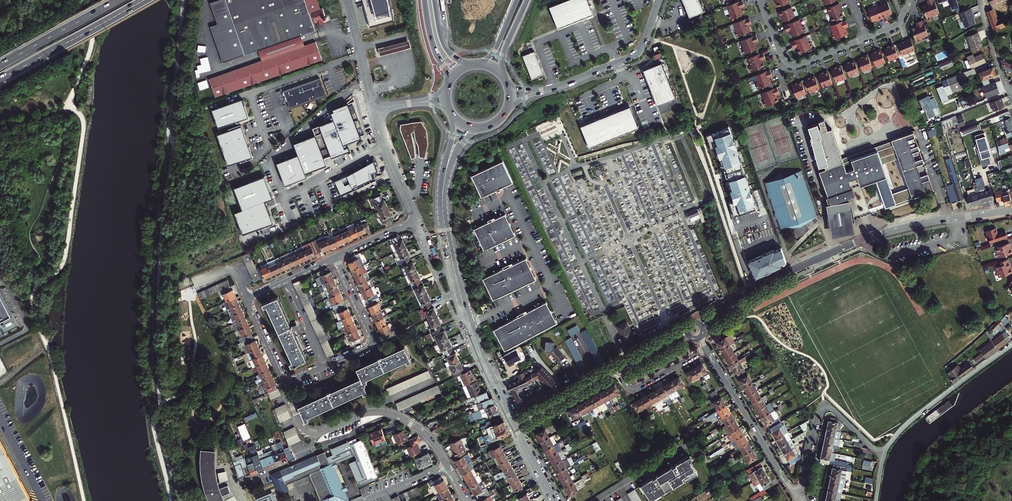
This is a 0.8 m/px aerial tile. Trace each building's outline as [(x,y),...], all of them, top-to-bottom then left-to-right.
[(226,0),(217,0),(211,2),(218,24),(210,26),(224,62),(246,55),(226,0)] [(246,55),(261,49),(302,35),(316,30),(314,23),(305,0),(226,0),(246,55)] [(314,23),(318,22),(322,20),(324,19),(327,20),(329,19),(330,18),(329,16),(327,15),(324,7),(322,7),(319,0),(305,0),(314,23)] [(370,27),(393,21),(390,0),(363,0),(370,27)] [(592,12),(587,0),(561,0),(548,5),(557,28),(592,14),(592,12)] [(685,3),(691,17),(693,16),(705,11),(700,0),(684,0),(685,3)] [(727,6),(730,13),(728,14),(730,19),(743,14),(741,8),(744,6),(742,0),(739,1),(727,6)] [(934,0),(926,0),(927,3),(927,4),(922,6),(927,20),(932,18),(931,16),(939,13),(934,0)] [(951,9),(958,7),(956,0),(947,0),(951,9)] [(882,17),(882,18),(886,17),(886,16),(891,13),(886,2),(878,6),(882,17)] [(839,3),(827,8),(833,20),(843,16),(840,10),(841,10),(839,3)] [(879,20),(882,18),(882,17),(878,6),(869,9),(873,21),(878,18),(879,20)] [(790,7),(778,12),(779,16),(781,15),(783,22),(794,17),(790,7)] [(970,8),(959,12),(965,27),(975,23),(973,18),(974,17),(972,18),(971,15),(973,14),(970,8)] [(992,9),(986,11),(993,31),(999,28),(999,29),(1005,26),(1002,18),(996,21),(992,9)] [(746,18),(734,23),(737,31),(735,32),(737,37),(750,31),(748,25),(751,24),(749,17),(746,19),(746,18)] [(800,19),(787,24),(784,25),(787,32),(790,31),(790,30),(793,36),(807,31),(805,26),(803,26),(800,19)] [(842,21),(830,25),(834,33),(831,34),(833,39),(847,34),(845,28),(848,26),(845,20),(843,21),(842,21)] [(928,36),(923,23),(922,20),(915,23),(916,26),(917,27),(911,29),(916,43),(921,41),(920,39),(928,36)] [(970,48),(971,50),(982,46),(979,39),(979,38),(977,32),(965,37),(970,48)] [(264,59),(305,45),(302,35),(261,49),(264,59)] [(753,36),(741,41),(744,48),(742,49),(744,54),(757,49),(755,43),(758,41),(756,35),(753,36)] [(806,35),(793,40),(793,41),(791,42),(793,48),(796,47),(797,47),(799,53),(814,47),(811,42),(809,43),(806,35)] [(915,49),(910,38),(904,40),(904,41),(898,44),(902,54),(915,49)] [(215,96),(322,59),(316,41),(305,45),(264,59),(209,78),(215,96)] [(893,44),(890,46),(890,47),(884,49),(889,60),(898,56),(893,44)] [(880,49),(876,51),(877,52),(871,54),(875,66),(885,62),(880,49)] [(522,55),(531,78),(543,73),(533,50),(522,55)] [(760,53),(748,58),(751,66),(748,67),(751,72),(764,66),(762,60),(765,59),(763,52),(760,53)] [(867,54),(863,56),(864,57),(858,60),(862,71),(872,67),(867,54)] [(967,58),(972,69),(986,64),(982,54),(975,58),(974,55),(967,58)] [(943,62),(938,64),(940,69),(952,64),(950,59),(946,61),(943,62)] [(854,60),(850,61),(850,62),(844,65),(849,76),(859,72),(854,60)] [(1001,60),(1001,66),(1004,67),(1003,69),(1005,70),(1006,68),(1011,71),(1011,65),(1001,60)] [(650,66),(650,64),(641,68),(647,83),(649,83),(652,90),(650,90),(656,104),(657,104),(676,96),(661,61),(650,66)] [(841,65),(837,67),(837,68),(831,70),(836,81),(845,78),(841,65)] [(994,76),(991,67),(977,73),(980,81),(994,76)] [(767,71),(755,75),(758,83),(755,84),(758,89),(771,84),(769,78),(769,77),(772,76),(770,70),(767,71)] [(827,70),(824,72),(824,73),(818,75),(823,87),(832,83),(827,70)] [(957,75),(941,81),(947,96),(963,90),(957,75)] [(814,76),(810,77),(811,78),(805,81),(809,92),(819,88),(814,76)] [(319,78),(285,91),(291,109),(326,96),(319,78)] [(909,87),(905,79),(902,80),(910,94),(914,92),(911,86),(909,87)] [(1002,80),(996,82),(1001,93),(1006,90),(1002,80)] [(801,81),(797,82),(798,84),(792,86),(796,97),(806,93),(801,81)] [(996,82),(983,88),(986,95),(988,98),(992,97),(1001,93),(996,82)] [(774,88),(762,93),(765,100),(762,101),(765,106),(778,101),(776,95),(779,94),(777,87),(774,88)] [(931,99),(929,95),(919,100),(924,110),(926,109),(927,112),(926,112),(930,119),(937,115),(934,108),(938,106),(938,105),(934,97),(931,99)] [(353,103),(358,118),(359,118),(354,96),(347,102),(347,103),(333,108),(334,111),(353,103)] [(670,100),(673,108),(678,105),(676,98),(670,100)] [(1000,98),(990,102),(993,110),(1003,107),(1000,98)] [(251,117),(245,100),(215,110),(221,128),(251,117)] [(358,118),(353,103),(334,111),(331,112),(331,113),(334,119),(332,120),(313,127),(316,135),(321,149),(325,157),(331,155),(332,157),(350,150),(349,146),(347,146),(345,147),(343,142),(360,135),(364,133),(358,118)] [(638,126),(629,105),(629,104),(603,114),(582,123),(580,124),(589,146),(638,126)] [(1000,119),(1009,116),(1007,111),(998,114),(989,118),(987,118),(987,120),(989,120),(990,123),(1000,119)] [(946,120),(940,123),(942,131),(957,126),(956,122),(954,117),(946,120)] [(996,123),(997,127),(1004,125),(1006,133),(1007,137),(1008,137),(1008,138),(1011,136),(1011,122),(1010,117),(1010,118),(1000,121),(996,123)] [(849,169),(833,127),(830,128),(826,118),(821,120),(823,126),(821,127),(820,122),(810,125),(815,137),(814,138),(821,166),(827,165),(828,167),(822,170),(825,179),(823,180),(826,188),(828,187),(831,196),(829,197),(831,201),(833,201),(833,203),(829,204),(832,225),(833,225),(835,236),(858,232),(856,221),(858,220),(857,218),(855,206),(853,204),(852,200),(856,199),(856,198),(859,197),(852,179),(860,176),(863,185),(880,179),(888,202),(897,199),(882,158),(899,152),(914,197),(936,189),(915,130),(894,138),(896,144),(880,150),(876,140),(867,143),(870,152),(853,158),(856,167),(849,169)] [(964,126),(962,120),(956,122),(957,126),(958,129),(964,126)] [(413,122),(401,124),(400,129),(412,159),(416,157),(415,147),(412,133),(414,132),(415,139),(418,146),(419,157),(425,158),(428,143),(427,129),(422,122),(413,122)] [(962,135),(975,130),(977,129),(975,122),(964,126),(958,129),(960,134),(961,133),(962,135)] [(731,123),(706,131),(733,216),(757,209),(731,123)] [(244,126),(220,135),(230,165),(255,157),(244,126)] [(984,133),(975,136),(979,151),(977,152),(982,166),(991,164),(989,157),(991,156),(984,133)] [(321,149),(316,135),(294,143),(299,154),(300,157),(321,149)] [(345,147),(347,146),(346,143),(361,137),(360,135),(343,142),(345,147)] [(1006,137),(996,141),(997,146),(1008,142),(1006,137)] [(999,154),(1004,153),(1003,152),(1011,149),(1011,140),(1008,142),(997,146),(999,154)] [(321,149),(300,157),(306,173),(327,164),(325,157),(321,149)] [(300,157),(299,154),(277,162),(286,185),(307,176),(306,173),(300,157)] [(347,175),(335,180),(342,195),(378,178),(374,171),(378,170),(374,160),(347,175)] [(504,161),(472,176),(482,197),(497,190),(504,187),(514,183),(504,161)] [(950,167),(947,168),(953,187),(958,204),(963,202),(957,183),(954,172),(952,172),(950,167)] [(768,182),(772,191),(770,192),(772,197),(774,197),(779,212),(777,213),(779,218),(781,217),(784,227),(796,226),(797,238),(800,239),(812,227),(808,222),(814,218),(818,215),(802,170),(784,171),(768,182)] [(978,194),(981,203),(994,199),(990,189),(989,189),(989,190),(982,193),(980,188),(982,187),(978,175),(973,177),(978,194)] [(274,198),(265,176),(235,187),(243,209),(266,200),(274,198)] [(1006,205),(1011,203),(1011,200),(1008,190),(1006,182),(1003,183),(1005,189),(1006,189),(1006,190),(995,194),(997,203),(1005,201),(1006,205)] [(953,187),(947,189),(951,202),(952,206),(958,204),(953,187)] [(379,211),(388,207),(384,199),(383,199),(380,194),(379,193),(369,197),(372,204),(375,203),(379,211)] [(981,203),(978,194),(967,198),(970,207),(981,203)] [(266,200),(243,209),(235,212),(245,234),(274,222),(266,200)] [(703,212),(701,206),(687,212),(688,214),(689,217),(689,218),(690,218),(699,214),(703,212)] [(384,227),(394,223),(390,215),(391,214),(388,207),(379,211),(382,219),(381,219),(384,227)] [(489,222),(475,229),(485,250),(516,235),(506,214),(496,219),(489,222)] [(370,228),(367,221),(363,223),(361,220),(354,224),(359,235),(367,231),(366,230),(370,228)] [(359,235),(354,224),(347,227),(352,238),(359,235)] [(352,238),(347,227),(340,230),(341,233),(345,241),(352,238)] [(996,227),(986,230),(990,242),(1008,236),(1006,230),(1000,232),(999,232),(998,233),(996,227)] [(772,232),(762,234),(763,236),(757,238),(760,253),(765,252),(764,249),(775,246),(772,232)] [(341,233),(334,236),(338,245),(345,241),(341,233)] [(400,234),(391,238),(393,243),(392,244),(395,252),(407,247),(403,238),(403,239),(400,234)] [(331,248),(327,239),(326,237),(325,236),(314,241),(319,252),(323,250),(324,251),(331,248)] [(338,245),(334,236),(327,239),(331,248),(338,245)] [(319,252),(314,241),(303,246),(308,258),(316,255),(315,254),(319,252)] [(1010,241),(996,246),(1000,256),(1011,252),(1011,250),(1011,247),(1010,248),(1010,246),(1011,245),(1010,241)] [(303,246),(296,250),(301,262),(308,258),(303,246)] [(397,257),(396,257),(399,264),(402,263),(412,258),(410,254),(411,254),(407,247),(395,252),(397,257)] [(781,247),(748,260),(756,278),(787,264),(781,247)] [(301,262),(296,250),(289,253),(294,265),(301,262)] [(294,265),(289,253),(282,256),(287,268),(294,265)] [(353,270),(365,264),(359,253),(349,257),(351,261),(349,262),(353,270)] [(287,268),(282,256),(274,260),(280,272),(287,268)] [(415,262),(414,262),(412,258),(402,263),(404,267),(403,267),(406,275),(409,273),(418,269),(415,262)] [(504,268),(483,278),(493,299),(536,279),(526,258),(513,264),(504,268)] [(998,261),(1000,264),(996,266),(999,276),(1011,271),(1011,268),(1011,267),(1010,267),(1010,265),(1011,265),(1009,258),(998,261)] [(280,272),(274,260),(267,263),(273,275),(280,272)] [(260,267),(257,269),(258,273),(260,276),(261,279),(265,278),(273,275),(267,263),(260,266),(260,267)] [(356,277),(364,273),(368,272),(365,264),(353,270),(356,277)] [(327,269),(317,273),(322,284),(334,279),(330,271),(329,272),(327,269)] [(423,281),(421,278),(422,278),(418,269),(409,273),(406,275),(408,279),(410,283),(412,282),(413,286),(423,281)] [(360,284),(367,280),(364,273),(356,277),(360,284)] [(375,285),(372,278),(371,278),(367,280),(360,284),(363,291),(371,287),(372,287),(375,285)] [(326,291),(337,286),(334,279),(322,284),(326,291)] [(425,284),(424,285),(423,281),(413,286),(419,297),(429,292),(425,284)] [(232,289),(230,286),(227,287),(223,289),(220,290),(222,294),(223,293),(227,301),(236,297),(232,289)] [(329,299),(341,294),(337,286),(326,291),(329,299)] [(380,297),(378,293),(376,295),(372,287),(371,287),(363,291),(367,299),(368,298),(370,302),(380,297)] [(6,328),(2,321),(9,318),(5,309),(8,307),(0,291),(0,331),(6,328)] [(433,300),(429,292),(419,297),(424,308),(433,304),(432,301),(433,300)] [(344,301),(341,294),(329,299),(334,310),(344,305),(343,302),(344,301)] [(232,307),(239,304),(236,297),(227,301),(225,302),(228,309),(232,307)] [(380,297),(370,302),(371,305),(370,306),(374,314),(382,310),(383,310),(379,302),(382,301),(380,297)] [(291,326),(289,323),(279,302),(278,298),(263,305),(264,309),(267,307),(292,363),(290,364),(292,368),(307,361),(293,331),(291,326)] [(519,316),(494,328),(503,345),(505,349),(558,322),(547,301),(528,311),(519,316)] [(231,316),(243,310),(239,304),(232,307),(233,311),(230,312),(231,316)] [(435,308),(433,304),(424,308),(421,310),(427,322),(430,321),(440,316),(436,307),(435,308)] [(346,309),(344,305),(334,310),(339,321),(351,316),(348,308),(346,309)] [(383,310),(382,310),(374,314),(377,321),(385,318),(390,316),(386,308),(383,310)] [(238,321),(246,317),(243,310),(231,316),(235,323),(238,321)] [(702,318),(701,311),(688,313),(689,320),(702,318)] [(991,338),(994,337),(992,334),(994,333),(996,335),(1011,323),(1011,318),(1008,312),(1002,315),(998,319),(986,332),(990,339),(991,338)] [(354,323),(351,316),(339,321),(337,322),(340,330),(343,329),(346,327),(354,323)] [(431,328),(433,332),(444,327),(442,323),(443,322),(440,316),(430,321),(433,327),(431,328)] [(249,324),(246,317),(238,321),(241,328),(249,324)] [(380,328),(388,325),(385,318),(377,321),(380,328)] [(323,329),(324,333),(326,336),(329,335),(324,323),(321,324),(321,325),(323,329)] [(358,330),(354,323),(346,327),(343,329),(346,335),(349,334),(358,330)] [(634,339),(627,323),(618,327),(625,343),(634,339)] [(253,332),(249,324),(241,328),(238,330),(242,337),(240,338),(242,341),(253,335),(252,332),(253,332)] [(389,324),(388,325),(380,328),(384,336),(385,335),(387,339),(398,334),(396,330),(393,331),(389,324)] [(445,330),(444,327),(433,332),(435,336),(437,335),(440,342),(450,338),(446,330),(445,330)] [(582,333),(579,327),(570,332),(573,338),(582,333)] [(349,334),(346,335),(351,347),(362,342),(360,338),(361,337),(358,330),(349,334)] [(1006,331),(993,340),(992,341),(997,348),(1011,338),(1006,331)] [(606,365),(589,332),(583,335),(599,367),(606,365)] [(242,341),(243,345),(247,343),(250,351),(260,346),(256,339),(255,339),(253,335),(242,341)] [(717,344),(721,351),(729,347),(733,344),(729,337),(725,339),(717,344)] [(454,345),(450,338),(440,342),(436,345),(438,349),(442,347),(446,354),(455,350),(453,346),(454,345)] [(590,371),(573,339),(567,342),(584,374),(590,371)] [(558,343),(549,341),(547,350),(552,351),(553,352),(554,351),(557,348),(557,347),(558,343)] [(991,342),(980,349),(982,352),(985,356),(986,358),(998,349),(997,348),(992,341),(991,342)] [(250,359),(263,353),(260,346),(250,351),(247,352),(250,359)] [(376,359),(358,368),(359,369),(362,377),(332,391),(325,394),(299,406),(299,408),(305,421),(306,421),(310,419),(309,417),(364,392),(365,395),(369,393),(365,383),(369,381),(368,379),(408,361),(409,363),(413,361),(407,347),(406,346),(384,356),(376,359)] [(729,347),(721,351),(726,359),(733,354),(729,347)] [(560,362),(566,357),(565,356),(558,348),(557,348),(554,351),(553,352),(560,362)] [(456,353),(455,350),(446,354),(449,361),(451,360),(453,364),(460,361),(461,360),(458,352),(456,353)] [(374,355),(376,359),(384,356),(382,351),(374,355)] [(267,361),(263,353),(250,359),(254,367),(257,365),(267,361)] [(738,361),(733,354),(726,359),(730,366),(738,361)] [(730,366),(737,377),(744,372),(739,364),(745,361),(746,362),(752,358),(750,354),(747,356),(738,361),(730,366)] [(270,368),(267,361),(257,365),(260,373),(270,368)] [(463,367),(460,361),(453,364),(451,365),(457,377),(461,375),(467,372),(464,367),(463,367)] [(695,368),(699,376),(707,371),(702,364),(695,368)] [(273,376),(270,368),(260,373),(257,374),(261,382),(273,376)] [(575,382),(582,378),(574,368),(573,369),(570,372),(568,373),(574,380),(575,382)] [(691,380),(699,376),(695,368),(687,373),(691,380)] [(432,377),(429,370),(388,389),(390,395),(432,377)] [(467,372),(461,375),(466,386),(478,381),(476,378),(475,378),(471,370),(467,372)] [(277,383),(273,376),(261,382),(259,382),(264,393),(267,392),(277,387),(275,384),(277,383)] [(739,381),(744,388),(752,383),(747,376),(739,381)] [(684,385),(680,377),(672,382),(676,389),(684,385)] [(478,381),(466,386),(472,398),(473,397),(476,396),(483,393),(478,381)] [(672,382),(664,386),(669,394),(671,398),(679,393),(676,389),(672,382)] [(744,388),(749,396),(756,391),(752,383),(744,388)] [(410,406),(442,392),(439,385),(397,403),(400,410),(403,409),(410,406)] [(607,390),(612,397),(619,393),(615,385),(607,390)] [(322,390),(325,394),(332,391),(330,386),(322,390)] [(664,386),(657,390),(661,398),(669,394),(664,386)] [(277,387),(267,392),(270,398),(281,393),(278,387),(277,387)] [(612,397),(607,390),(600,394),(604,402),(608,407),(613,404),(610,399),(612,397)] [(661,398),(657,390),(649,395),(653,402),(661,398)] [(490,398),(487,391),(483,393),(476,396),(473,397),(472,398),(466,400),(468,404),(474,401),(476,404),(490,398)] [(749,396),(753,403),(761,398),(756,391),(749,396)] [(592,398),(597,406),(604,402),(600,394),(592,398)] [(646,407),(653,402),(649,395),(641,399),(646,407)] [(479,411),(496,403),(493,397),(490,398),(476,404),(479,411)] [(714,401),(718,409),(726,404),(721,397),(714,401)] [(589,410),(597,406),(592,398),(585,402),(589,410)] [(765,406),(761,398),(753,403),(757,410),(765,406)] [(638,411),(646,407),(641,399),(634,403),(638,411)] [(277,406),(274,407),(279,421),(280,421),(284,420),(287,418),(290,417),(291,416),(285,402),(281,404),(277,406)] [(589,410),(585,402),(577,407),(582,414),(584,418),(591,414),(589,410)] [(488,415),(499,410),(496,403),(479,411),(475,412),(472,413),(469,415),(472,422),(488,415)] [(730,411),(726,404),(718,409),(710,414),(707,416),(708,418),(709,420),(718,415),(720,417),(722,416),(730,411)] [(757,410),(762,418),(772,411),(768,404),(765,406),(757,410)] [(582,414),(577,407),(570,411),(574,419),(582,414)] [(730,411),(722,416),(727,424),(735,419),(730,411)] [(772,411),(762,418),(768,428),(769,427),(779,422),(772,411)] [(831,418),(829,428),(841,431),(842,424),(838,419),(831,418)] [(739,426),(735,419),(727,424),(723,426),(728,433),(732,431),(739,426)] [(805,429),(807,419),(799,424),(803,431),(805,430),(805,429)] [(779,422),(769,427),(771,431),(770,432),(775,439),(785,432),(788,430),(782,420),(779,422)] [(484,436),(507,427),(504,421),(488,427),(482,430),(481,430),(484,436)] [(578,426),(581,431),(588,426),(587,423),(584,425),(583,423),(578,426)] [(294,426),(283,430),(288,444),(289,444),(300,439),(294,426)] [(736,439),(744,434),(739,426),(732,431),(736,439)] [(487,444),(511,434),(507,427),(484,436),(483,436),(487,444)] [(384,435),(381,428),(368,434),(373,444),(381,441),(383,444),(387,442),(385,439),(384,435)] [(829,428),(827,436),(838,438),(840,439),(842,431),(841,431),(829,428)] [(399,430),(392,432),(398,445),(408,441),(406,437),(405,437),(403,432),(401,433),(399,430)] [(542,442),(550,438),(545,430),(538,434),(542,442)] [(803,431),(795,436),(794,437),(795,438),(796,440),(804,435),(805,430),(803,431)] [(775,439),(779,446),(790,439),(785,432),(775,439)] [(277,449),(283,461),(288,459),(284,450),(279,438),(277,439),(275,434),(272,435),(275,442),(277,449)] [(736,439),(741,446),(748,442),(744,434),(736,439)] [(412,446),(407,448),(410,455),(413,454),(420,451),(417,444),(421,442),(418,436),(409,440),(412,446)] [(546,450),(557,444),(553,436),(550,438),(542,442),(546,450)] [(838,438),(827,436),(825,444),(839,446),(840,447),(841,439),(838,438)] [(268,474),(276,494),(286,490),(283,484),(307,473),(319,500),(346,500),(341,491),(344,489),(342,485),(339,486),(336,479),(333,480),(331,475),(334,474),(331,467),(334,466),(332,461),(351,453),(354,460),(346,463),(355,485),(374,477),(357,437),(328,449),(330,455),(324,457),(322,452),(268,474)] [(468,452),(462,438),(451,443),(453,447),(454,447),(455,450),(457,457),(468,452)] [(779,446),(783,453),(794,446),(790,439),(779,446)] [(841,439),(840,447),(846,448),(848,440),(841,439)] [(253,440),(246,443),(251,456),(257,471),(263,469),(259,457),(258,454),(257,451),(253,440)] [(275,442),(270,444),(272,449),(274,454),(277,463),(283,461),(277,449),(275,442)] [(748,442),(741,446),(745,453),(753,449),(748,442)] [(550,457),(563,450),(558,443),(557,444),(546,450),(550,457)] [(729,446),(728,444),(725,446),(714,452),(716,454),(729,446)] [(839,446),(825,444),(824,451),(833,453),(833,450),(838,451),(839,446)] [(0,445),(0,500),(28,500),(0,445)] [(501,446),(493,450),(497,457),(505,453),(501,446)] [(798,453),(794,446),(783,453),(790,465),(798,460),(795,455),(798,453)] [(224,500),(223,499),(222,498),(222,496),(221,495),(230,491),(228,484),(218,487),(218,486),(217,484),(217,483),(217,482),(215,473),(214,466),(214,459),(215,450),(212,450),(200,448),(199,458),(199,467),(200,475),(202,483),(204,491),(205,496),(208,500),(224,500)] [(288,448),(284,450),(288,459),(293,457),(288,448)] [(231,449),(228,451),(231,459),(238,477),(245,475),(243,469),(246,467),(244,461),(242,455),(234,458),(231,449)] [(261,449),(257,451),(258,454),(259,457),(263,469),(271,466),(265,452),(263,452),(261,449)] [(272,449),(265,452),(267,456),(271,466),(277,463),(274,454),(272,449)] [(757,456),(753,449),(745,453),(750,461),(757,456)] [(550,457),(554,465),(562,461),(567,458),(563,450),(550,457)] [(822,461),(834,463),(846,466),(847,463),(835,460),(831,459),(833,453),(824,451),(822,461)] [(415,458),(414,458),(418,468),(432,462),(428,452),(421,455),(415,458)] [(501,463),(508,459),(505,453),(497,457),(495,458),(498,465),(501,463)] [(471,462),(472,461),(468,454),(457,460),(461,467),(471,462)] [(251,456),(244,458),(251,474),(257,471),(251,456)] [(651,479),(641,485),(645,492),(650,500),(697,471),(690,460),(688,456),(675,463),(676,464),(673,466),(672,465),(656,475),(656,476),(653,478),(653,477),(651,479)] [(562,461),(554,465),(558,473),(566,469),(571,466),(567,458),(562,461)] [(505,470),(512,466),(508,459),(501,463),(505,470)] [(864,460),(862,466),(872,468),(873,462),(864,460)] [(750,467),(757,479),(767,472),(762,464),(760,461),(750,467)] [(390,476),(408,469),(406,462),(388,469),(390,476)] [(471,462),(461,467),(465,474),(472,470),(475,468),(471,462)] [(846,466),(834,463),(831,474),(845,478),(847,470),(851,471),(852,467),(847,466),(846,466)] [(380,465),(374,468),(376,474),(377,474),(383,471),(380,465)] [(506,478),(516,473),(512,466),(505,470),(502,472),(506,478)] [(570,476),(566,469),(558,473),(562,480),(570,476)] [(217,483),(217,484),(218,486),(218,487),(228,484),(230,491),(221,495),(222,496),(222,498),(223,499),(224,500),(226,499),(227,500),(238,500),(234,496),(227,478),(226,470),(217,472),(219,481),(217,482),(217,483)] [(476,477),(472,470),(465,474),(468,481),(476,477)] [(650,500),(649,500),(652,500),(698,473),(697,471),(650,500)] [(757,479),(752,482),(754,485),(759,482),(762,481),(765,486),(762,488),(757,490),(759,494),(766,490),(765,488),(773,483),(767,472),(757,479)] [(512,483),(520,479),(516,473),(509,477),(512,483)] [(845,478),(831,474),(830,482),(839,484),(843,485),(844,485),(846,478),(845,478)] [(472,488),(480,483),(483,482),(479,475),(476,477),(468,481),(472,488)] [(566,488),(574,484),(570,476),(562,480),(566,488)] [(435,494),(447,487),(443,480),(442,481),(440,478),(428,484),(434,494),(435,494)] [(524,486),(520,479),(512,483),(516,490),(524,486)] [(483,482),(480,483),(472,488),(476,494),(477,494),(479,497),(489,492),(487,488),(483,481),(483,482)] [(843,485),(839,484),(830,482),(828,489),(841,492),(842,488),(847,489),(848,486),(844,485),(843,485)] [(574,484),(566,488),(570,495),(578,491),(574,484)] [(451,494),(447,487),(435,494),(439,500),(451,494)] [(489,492),(479,497),(481,500),(494,500),(491,496),(495,494),(494,492),(496,491),(495,489),(489,492)] [(628,493),(633,500),(642,500),(635,489),(628,493)] [(841,492),(828,489),(827,496),(836,498),(840,499),(841,492)] [(270,493),(255,499),(255,500),(274,500),(270,493)]
